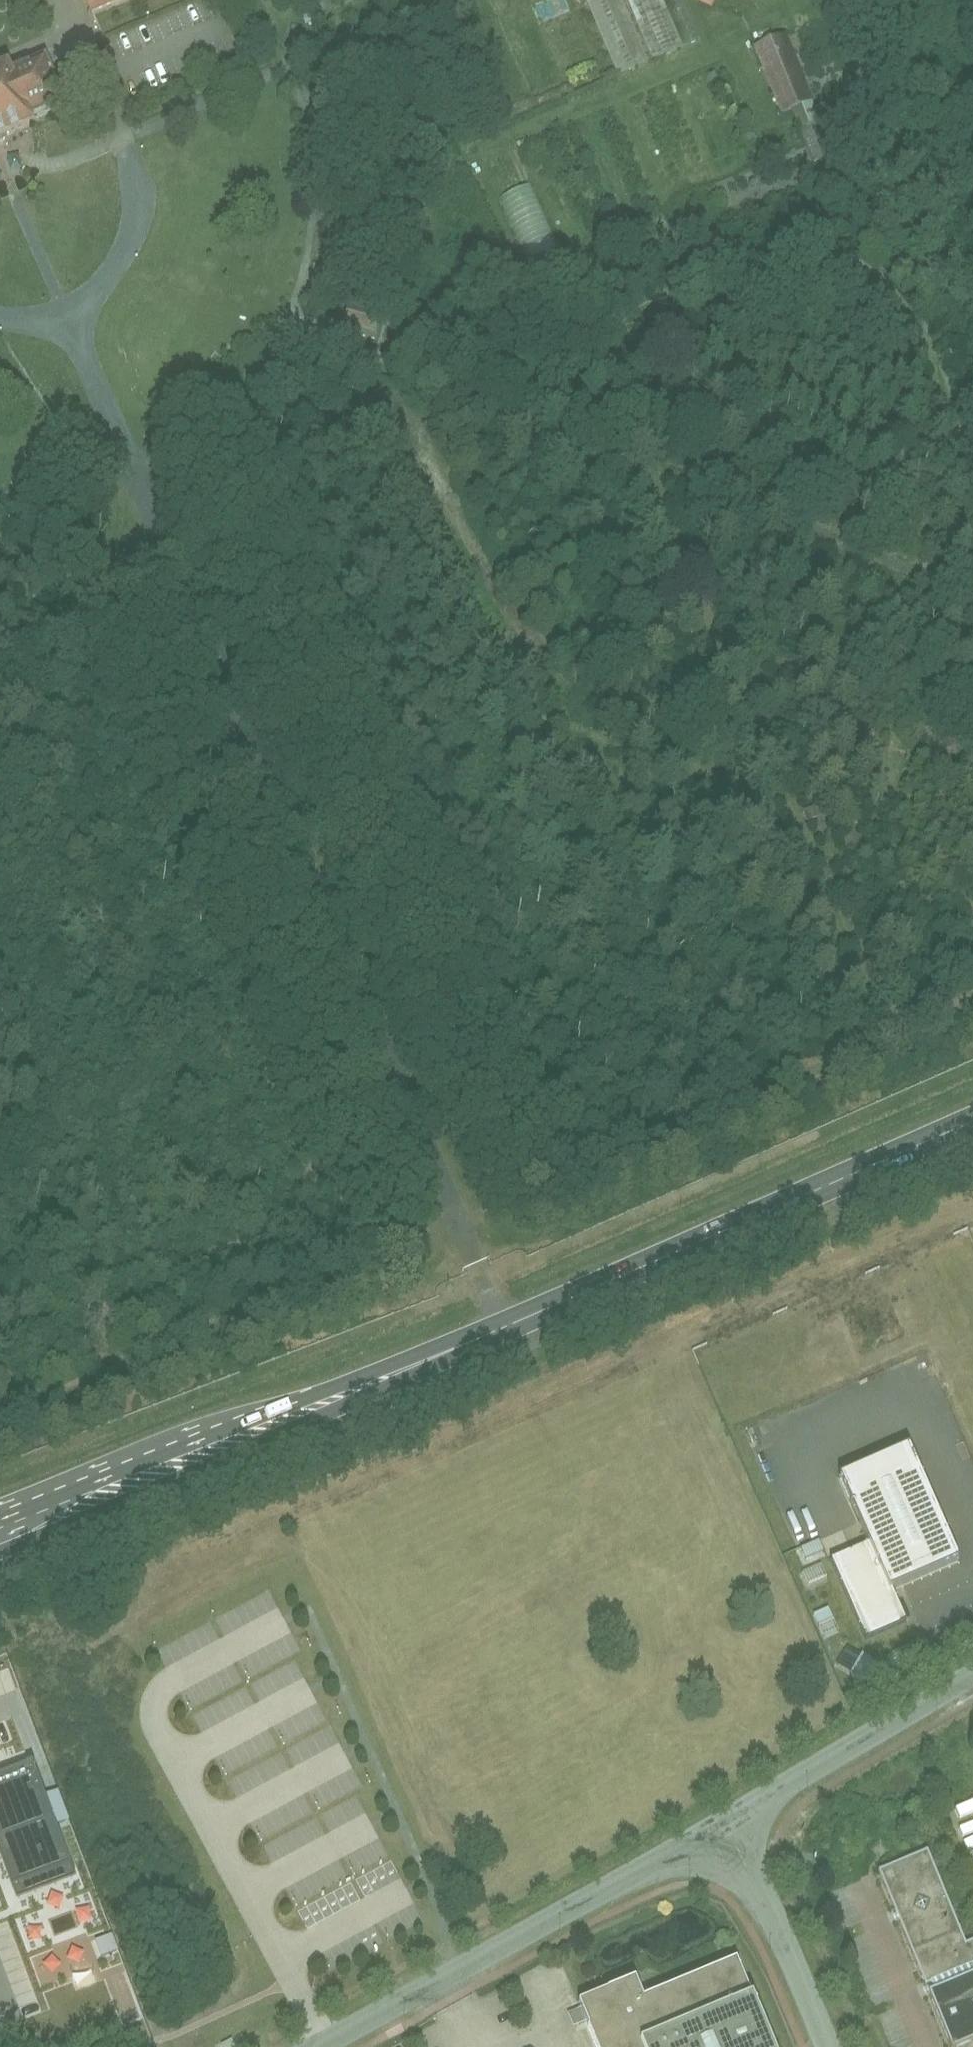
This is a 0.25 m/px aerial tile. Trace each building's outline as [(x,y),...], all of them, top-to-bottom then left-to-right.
[(92,16),(130,0),(85,0),(92,16)] [(591,0),(622,72),(689,44),(669,0),(591,0)] [(789,38),(755,51),(781,117),(793,112),(820,182),(842,174),(789,38)] [(3,164),(8,160),(11,151),(9,145),(32,134),(28,125),(64,109),(44,65),(3,84),(0,77),(0,164),(3,164)] [(537,183),(506,193),(531,269),(561,259),(537,183)] [(954,1560),(904,1449),(839,1479),(869,1546),(829,1564),(863,1639),(906,1619),(892,1589),(954,1560)] [(852,1674),(865,1654),(850,1645),(837,1665),(852,1674)] [(0,1771),(0,1883),(6,1898),(78,1870),(36,1756),(0,1771)] [(878,1871),(950,2044),(972,2034),(972,1939),(963,1943),(925,1852),(878,1871)] [(586,2008),(602,2046),(773,2046),(740,1967),(649,2004),(641,1985),(586,2008)]
